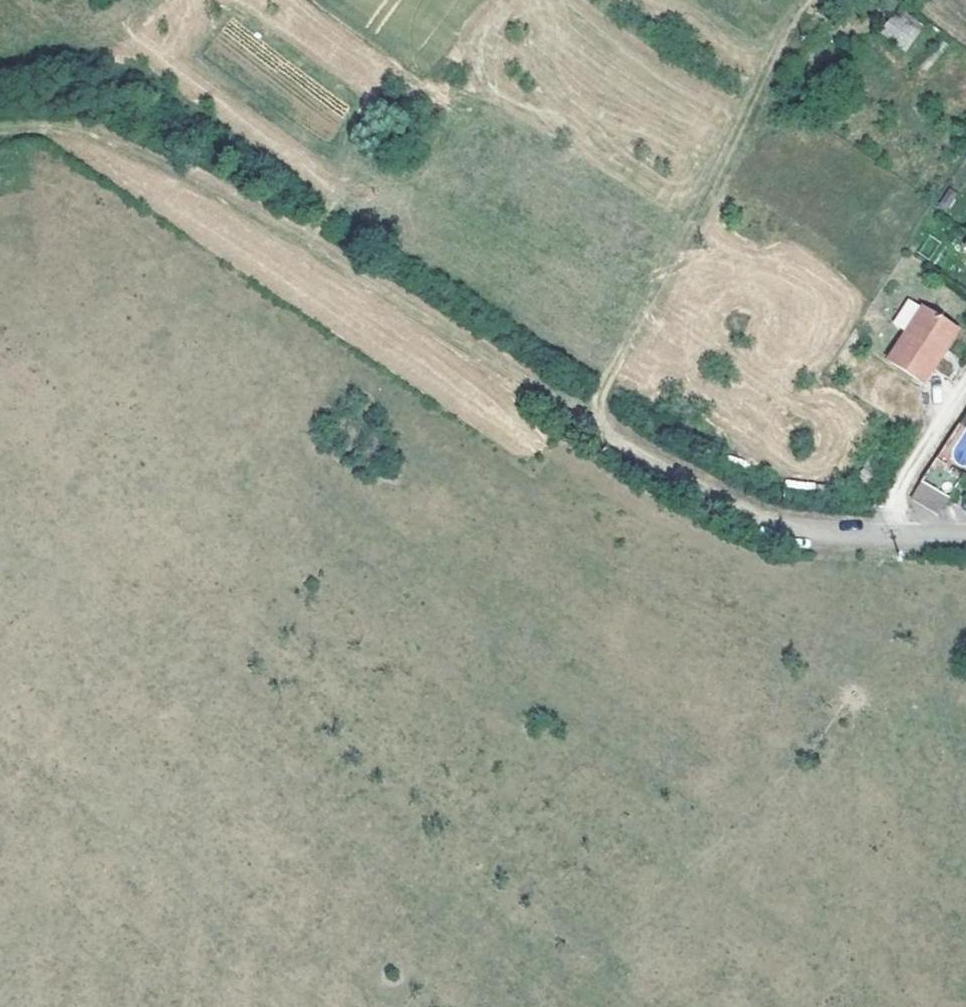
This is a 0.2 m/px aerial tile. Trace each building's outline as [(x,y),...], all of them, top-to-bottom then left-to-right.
[(914,31),(889,12),(876,30),(901,49),(914,31)] [(923,384),(959,329),(953,325),(919,304),(886,360),(916,379),(923,384)] [(938,457),(911,497),(939,516),(965,476),(938,457)]
